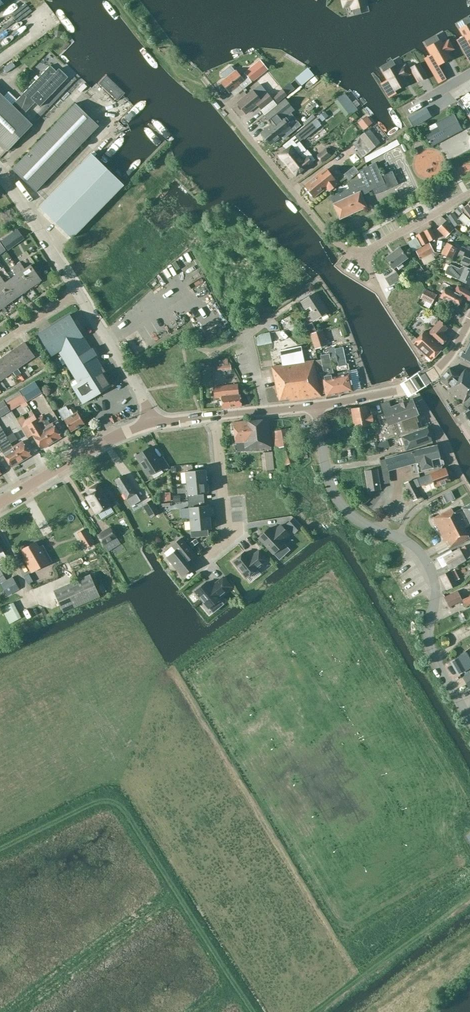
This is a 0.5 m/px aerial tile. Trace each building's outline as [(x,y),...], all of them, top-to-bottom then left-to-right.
[(366,5),(365,0),(342,0),(344,6),(351,4),(352,8),(359,6),(366,5)] [(18,16),(8,21),(14,34),(25,29),(18,16)] [(460,29),(464,36),(469,46),(469,24),(466,26),(460,29)] [(59,26),(52,31),(57,38),(64,33),(59,26)] [(438,65),(450,58),(447,52),(453,49),(448,41),(442,44),(440,41),(428,48),(431,55),(437,65),(438,65)] [(255,64),(262,74),(268,69),(260,60),(255,64)] [(419,63),(411,68),(418,81),(426,77),(419,63)] [(18,99),(15,102),(21,108),(19,111),(23,115),(28,109),(35,102),(40,106),(68,77),(59,68),(57,71),(51,65),(18,99)] [(232,66),(221,75),(225,80),(221,82),(229,92),(239,84),(243,89),(252,82),(245,73),(241,76),(236,70),(235,71),(232,66)] [(390,70),(384,73),(388,79),(394,90),(406,83),(403,77),(409,74),(405,66),(399,70),(397,66),(396,66),(390,70)] [(253,90),(237,102),(246,113),(258,104),(261,109),(273,99),(267,92),(260,84),(253,90)] [(287,95),(282,89),(273,96),(278,102),(287,95)] [(8,150),(33,125),(0,93),(0,143),(8,150)] [(337,98),(332,103),(337,109),(342,104),(337,98)] [(272,124),(261,133),(262,134),(261,135),(264,139),(265,139),(270,145),(281,136),(283,138),(292,132),(289,129),(290,128),(282,118),(290,112),(293,109),(285,99),(265,115),(272,124)] [(99,126),(76,103),(12,169),(36,191),(99,126)] [(413,127),(431,116),(426,108),(408,118),(413,127)] [(426,134),(432,145),(461,129),(453,114),(429,127),(431,131),(426,134)] [(316,119),(299,133),(304,139),(321,125),(316,119)] [(381,143),(369,129),(352,143),(358,151),(356,153),(361,159),(381,143)] [(283,145),(287,150),(280,155),(288,165),(298,156),(299,155),(300,156),(306,150),(295,136),(283,145)] [(393,149),(393,148),(400,144),(397,140),(390,144),(363,158),(365,163),(393,149)] [(332,155),(327,148),(326,148),(316,156),(322,164),(332,155)] [(298,156),(288,165),(297,175),(316,159),(307,149),(306,150),(300,156),(299,155),(298,156)] [(39,207),(72,238),(124,185),(91,153),(39,207)] [(375,164),(368,167),(360,171),(363,178),(348,185),(350,188),(331,197),(334,203),(333,204),(340,218),(366,206),(360,194),(371,189),(373,194),(397,183),(392,171),(381,176),(375,164)] [(344,174),(347,177),(356,170),(354,167),(344,174)] [(326,169),(325,170),(305,186),(314,196),(327,185),(330,190),(338,183),(326,169)] [(358,173),(356,170),(347,177),(349,180),(358,173)] [(453,212),(448,216),(455,227),(460,223),(453,212)] [(438,228),(446,237),(453,229),(445,221),(438,228)] [(430,227),(423,231),(429,241),(436,238),(430,227)] [(377,232),(383,242),(391,237),(385,228),(377,232)] [(1,241),(8,251),(24,239),(17,229),(1,241)] [(416,235),(417,238),(421,245),(428,242),(422,231),(416,235)] [(429,243),(422,246),(415,250),(420,259),(434,251),(429,243)] [(447,243),(441,253),(451,259),(457,248),(447,243)] [(459,253),(464,255),(461,262),(463,263),(469,266),(469,246),(467,245),(466,248),(462,246),(459,253)] [(400,247),(385,257),(393,268),(396,266),(399,269),(403,266),(401,262),(407,257),(400,247)] [(20,262),(16,265),(32,287),(42,280),(31,265),(25,269),(20,262)] [(464,266),(460,267),(460,269),(451,264),(450,266),(448,266),(445,271),(446,274),(469,285),(469,269),(464,266)] [(17,275),(11,279),(22,294),(32,287),(16,265),(12,267),(17,275)] [(386,279),(390,286),(400,280),(396,272),(386,279)] [(0,276),(0,284),(12,301),(22,294),(11,279),(5,283),(0,275),(0,276)] [(294,278),(282,290),(288,296),(300,284),(294,278)] [(2,308),(12,301),(0,284),(0,305),(2,308)] [(446,287),(440,297),(458,306),(463,297),(469,300),(469,292),(458,285),(454,292),(446,287)] [(436,294),(426,289),(421,297),(431,303),(436,294)] [(301,302),(306,309),(309,308),(311,311),(309,313),(314,321),(328,312),(316,293),(301,302)] [(70,314),(38,334),(52,356),(59,352),(75,378),(69,382),(83,404),(98,395),(97,394),(113,384),(70,314)] [(151,316),(150,324),(156,325),(158,317),(151,316)] [(432,360),(443,348),(441,346),(448,338),(443,333),(448,327),(440,320),(428,333),(425,331),(414,343),(432,360)] [(316,330),(312,322),(306,326),(310,333),(316,330)] [(323,330),(311,334),(316,349),(328,345),(323,330)] [(257,346),(271,343),(269,332),(255,335),(257,346)] [(24,342),(12,350),(22,365),(34,356),(24,342)] [(469,363),(469,342),(465,351),(461,352),(459,355),(460,357),(460,358),(469,363)] [(343,353),(348,348),(343,343),(338,348),(343,353)] [(283,365),(272,367),(279,400),(289,399),(290,401),(321,396),(314,360),(304,362),(300,346),(279,351),(283,365)] [(12,350),(1,359),(11,373),(22,365),(12,350)] [(316,361),(320,382),(319,382),(321,394),(325,393),(327,399),(341,396),(340,394),(353,391),(349,370),(333,374),(329,353),(321,355),(322,359),(316,361)] [(0,379),(1,380),(11,373),(1,359),(0,359),(0,379)] [(231,365),(228,365),(228,359),(219,360),(219,366),(217,367),(217,372),(231,370),(231,365)] [(448,391),(468,407),(469,405),(469,372),(466,369),(459,376),(449,368),(440,379),(450,388),(448,391)] [(2,380),(6,387),(15,383),(11,375),(2,380)] [(42,393),(36,381),(20,391),(27,402),(42,393)] [(239,395),(238,384),(213,387),(214,398),(221,397),(222,408),(241,406),(240,395),(239,395)] [(20,391),(5,400),(9,406),(11,410),(26,401),(24,397),(20,391)] [(384,413),(377,416),(386,440),(421,427),(419,422),(420,421),(418,415),(418,414),(413,399),(391,407),(389,401),(381,404),(384,413)] [(10,411),(3,400),(0,402),(0,417),(10,411)] [(65,406),(58,410),(64,420),(71,431),(84,423),(78,412),(76,412),(73,407),(68,411),(65,406)] [(354,428),(358,427),(359,432),(355,432),(356,439),(364,438),(363,427),(370,425),(370,423),(373,423),(372,413),(368,414),(366,406),(351,408),(354,428)] [(0,421),(0,423),(5,430),(14,424),(8,415),(0,421)] [(28,424),(34,434),(33,435),(42,449),(51,443),(43,429),(40,424),(37,419),(35,415),(31,418),(33,421),(28,424)] [(43,415),(37,419),(40,424),(46,420),(43,415)] [(46,420),(40,424),(43,429),(51,443),(61,437),(53,423),(50,424),(47,419),(46,420)] [(235,443),(239,442),(244,442),(245,451),(272,450),(269,419),(248,421),(233,423),(235,443)] [(401,437),(406,451),(432,442),(427,427),(401,437)] [(275,448),(292,445),(289,428),(272,431),(275,448)] [(2,429),(0,431),(0,439),(1,441),(0,441),(3,445),(0,447),(0,448),(11,467),(21,461),(13,447),(10,443),(7,437),(2,429)] [(13,433),(7,437),(10,443),(16,439),(13,433)] [(390,447),(388,440),(378,443),(381,450),(390,447)] [(23,441),(13,447),(21,461),(31,455),(23,441)] [(442,467),(444,465),(443,460),(440,459),(437,445),(411,452),(386,459),(389,470),(416,463),(419,473),(442,468),(441,467),(442,467)] [(149,447),(135,456),(148,476),(162,467),(164,470),(169,466),(163,456),(158,459),(149,447)] [(291,449),(279,453),(284,466),(297,462),(291,449)] [(256,461),(264,462),(265,453),(257,453),(256,461)] [(445,468),(414,480),(416,485),(417,487),(433,481),(436,487),(450,481),(445,468)] [(205,469),(185,471),(186,483),(206,481),(205,469)] [(380,490),(379,483),(377,469),(365,471),(369,491),(380,490)] [(124,475),(115,481),(131,506),(140,501),(124,475)] [(421,497),(420,494),(416,487),(412,479),(404,484),(413,501),(421,497)] [(206,481),(186,483),(188,501),(204,499),(203,493),(207,493),(208,493),(206,481)] [(111,505),(101,489),(98,484),(91,489),(94,493),(87,497),(97,514),(111,505)] [(423,485),(416,487),(420,494),(425,491),(423,485)] [(171,492),(161,493),(162,501),(171,501),(171,492)] [(204,499),(188,501),(190,519),(210,517),(209,505),(205,505),(204,499)] [(152,500),(143,505),(151,517),(159,512),(152,500)] [(454,512),(468,539),(469,538),(469,533),(468,534),(464,528),(469,525),(469,523),(469,503),(461,508),(462,508),(454,512)] [(449,549),(468,539),(454,512),(452,508),(433,518),(445,542),(447,541),(449,545),(447,546),(448,547),(437,552),(438,554),(449,549)] [(210,517),(190,519),(192,537),(208,535),(207,529),(211,529),(210,517)] [(259,538),(273,553),(284,543),(282,540),(289,534),(281,525),(274,531),(270,527),(259,538)] [(110,527),(98,535),(108,551),(120,544),(110,527)] [(85,529),(78,533),(86,547),(93,543),(85,529)] [(195,565),(190,559),(195,554),(182,538),(172,546),(176,550),(167,557),(182,576),(195,565)] [(31,572),(48,563),(36,542),(21,550),(26,559),(24,560),(31,572)] [(4,568),(9,565),(8,562),(9,561),(6,557),(0,547),(0,562),(4,568)] [(451,551),(437,559),(442,568),(448,565),(450,569),(466,560),(459,548),(452,552),(451,551)] [(244,553),(233,563),(247,579),(259,569),(257,567),(267,559),(259,550),(252,556),(253,557),(250,559),(244,553)] [(451,570),(439,576),(446,590),(458,584),(456,581),(451,570)] [(90,575),(53,591),(63,613),(100,597),(90,575)] [(20,589),(12,576),(0,584),(7,596),(20,589)] [(211,587),(207,582),(195,591),(209,608),(220,598),(219,596),(231,586),(223,577),(211,587)] [(458,591),(445,597),(449,607),(462,601),(458,591)] [(13,602),(1,608),(9,623),(21,617),(13,602)] [(459,674),(469,668),(469,660),(466,653),(451,661),(459,674)]
